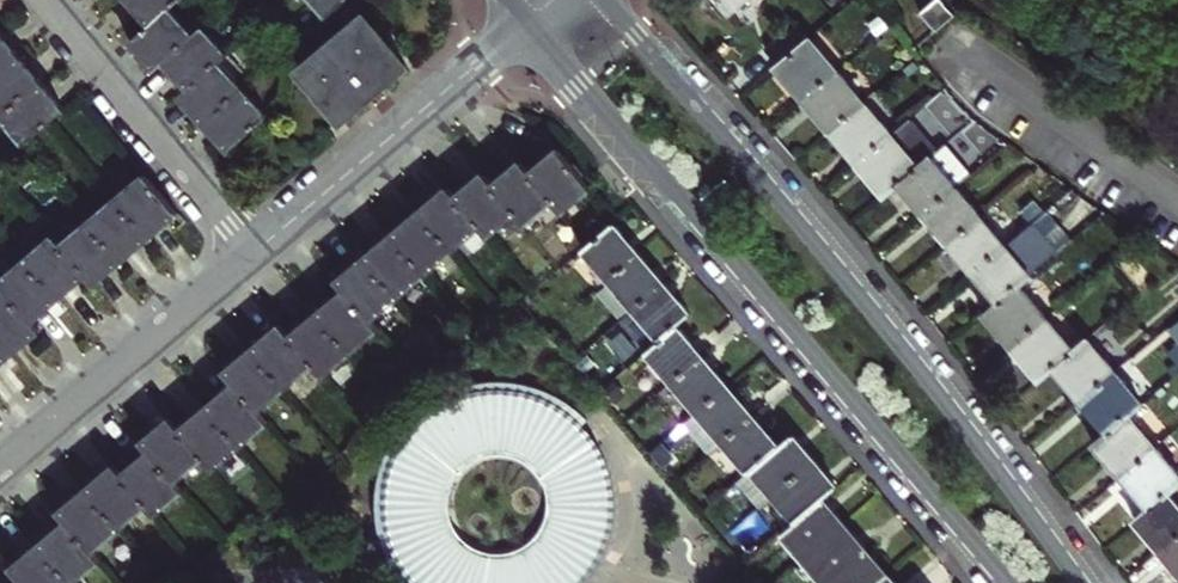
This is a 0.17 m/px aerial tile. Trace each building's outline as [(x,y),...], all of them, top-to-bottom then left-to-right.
[(229,150),(267,114),(218,61),(227,52),(202,26),(194,34),(169,7),(177,0),(129,0),(137,9),(151,24),(131,43),(142,55),(155,69),(164,61),(177,75),(189,88),(180,96),(191,108),(215,134),(229,150)] [(327,17),(345,0),(312,0),(327,17)] [(747,0),(719,0),(731,14),(747,0)] [(920,12),(936,31),(956,15),(943,0),(934,0),(920,12)] [(364,16),(300,71),(323,98),(341,120),(406,65),(383,38),(364,16)] [(766,50),(779,65),(805,43),(792,28),(766,50)] [(24,144),(64,110),(51,94),(24,63),(3,36),(0,34),(0,115),(24,144)] [(803,100),(838,70),(811,38),(805,43),(779,65),(775,68),(803,100)] [(865,102),(838,70),(803,100),(829,132),(865,102)] [(891,133),(865,102),(829,132),(856,163),(891,133)] [(891,133),(919,166),(930,156),(937,150),(909,118),(891,133)] [(919,166),(891,133),(856,163),(883,196),(897,184),(919,166)] [(937,150),(930,156),(956,186),(968,176),(970,174),(944,144),(937,150)] [(591,189),(558,149),(547,158),(529,173),(520,161),(508,171),(492,185),(482,173),(470,184),(455,197),(447,188),(431,201),(403,225),(376,248),(351,269),(337,281),(344,290),(334,299),(304,324),(289,337),(280,326),(268,335),(238,360),(224,372),(234,384),(218,398),(190,421),(179,431),(169,419),(157,429),(141,443),(149,452),(136,463),(121,475),(114,466),(99,478),(67,505),(58,512),(66,522),(52,534),(21,560),(11,568),(23,582),(74,582),(99,561),(92,552),(147,505),(154,514),(182,491),(175,482),(202,458),(212,470),(267,423),(258,412),(313,365),(322,377),(378,330),(370,321),(480,227),(488,236),(516,213),(525,224),(553,201),(563,212),(591,189)] [(930,156),(919,166),(897,184),(923,214),(956,186),(930,156)] [(144,174),(115,198),(60,244),(52,235),(0,280),(0,286),(4,291),(0,294),(0,363),(28,340),(39,331),(31,322),(46,309),(70,288),(86,275),(94,284),(108,272),(136,248),(163,226),(178,213),(144,174)] [(980,216),(956,186),(923,214),(948,243),(980,216)] [(1047,210),(1005,245),(972,273),(998,303),(1019,285),(1031,275),(1030,274),(1071,239),(1047,210)] [(1005,245),(980,216),(948,243),(972,273),(1005,245)] [(589,244),(582,249),(611,283),(600,293),(622,319),(620,322),(646,352),(748,472),(739,480),(761,506),(773,496),(776,493),(786,505),(783,508),(795,522),(781,534),(793,548),(796,545),(806,557),(816,569),(813,571),(823,582),(895,582),(876,561),(857,538),(836,514),(823,498),(837,486),(822,469),(800,444),(792,435),(779,446),(766,431),(738,398),(716,373),(692,344),(676,326),(690,314),(675,296),(650,267),(627,240),(613,223),(589,244)] [(1019,285),(998,303),(984,315),(1011,347),(1047,317),(1019,285)] [(1074,350),(1047,317),(1011,347),(1038,380),(1052,368),(1074,350)] [(1052,368),(1080,400),(1115,370),(1088,338),(1074,350),(1052,368)] [(1177,363),(1177,345),(1168,353),(1177,363)] [(1177,373),(1177,363),(1168,371),(1173,377),(1177,373)] [(1115,370),(1080,400),(1107,433),(1129,415),(1143,403),(1115,370)] [(607,398),(615,391),(610,386),(602,392),(607,398)] [(394,476),(391,495),(391,517),(395,537),(400,550),(406,561),(417,576),(425,582),(573,582),(577,580),(589,563),(599,545),(605,525),(607,505),(605,485),(599,463),(589,445),(576,429),(560,415),(543,405),(523,398),(496,396),(479,398),(468,400),(453,407),(437,416),(410,441),(401,458),(394,476)] [(1120,477),(1156,447),(1129,415),(1107,433),(1093,445),(1120,477)] [(663,442),(653,451),(665,465),(675,457),(663,442)] [(1156,447),(1120,477),(1148,509),(1169,490),(1177,483),(1177,473),(1156,447)] [(1134,520),(1160,551),(1177,535),(1177,501),(1169,490),(1148,509),(1134,520)] [(786,505),(776,493),(773,496),(783,508),(786,505)] [(708,497),(697,506),(701,510),(712,501),(708,497)] [(1160,551),(1177,572),(1177,535),(1160,551)] [(803,560),(806,557),(796,545),(793,548),(803,560)] [(816,569),(806,557),(803,560),(813,571),(816,569)]
